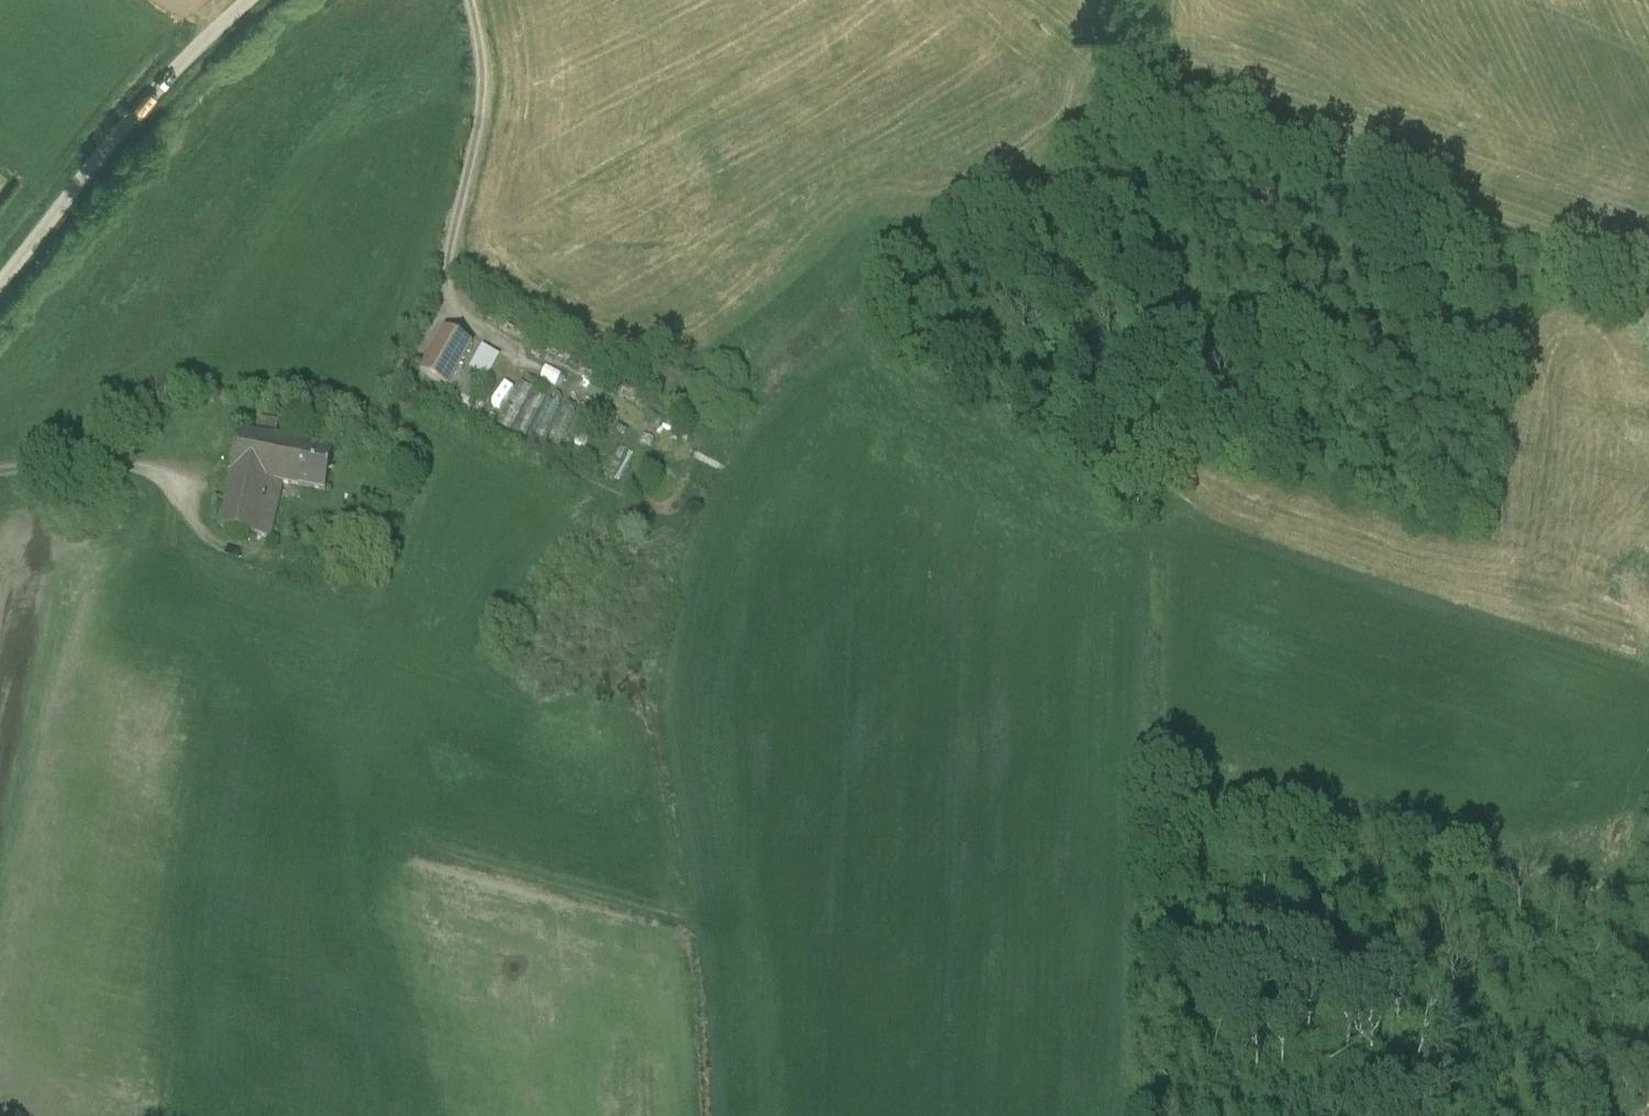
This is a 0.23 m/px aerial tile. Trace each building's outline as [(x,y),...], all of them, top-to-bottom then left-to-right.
[(472,347),(444,331),(419,374),(448,389),(472,347)] [(470,369),(490,377),(500,354),(480,345),(470,369)] [(335,452),(239,434),(220,529),(270,541),(283,487),(325,494),(335,452)]
